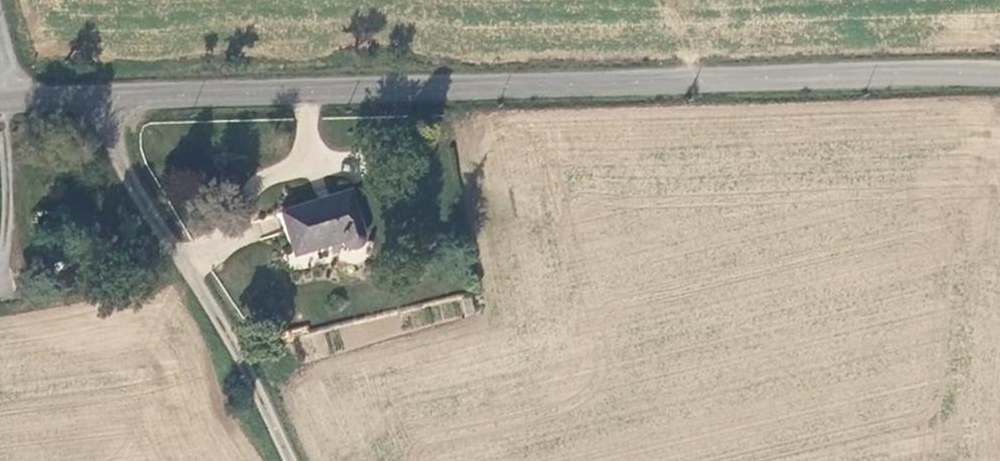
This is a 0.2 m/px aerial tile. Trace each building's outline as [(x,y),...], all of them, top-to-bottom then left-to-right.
[(279,214),(293,256),(338,243),(340,247),(344,249),(347,250),(351,250),(355,250),(358,248),(361,245),(363,242),(363,238),(363,234),(362,231),(360,228),(349,192),(279,214)]
